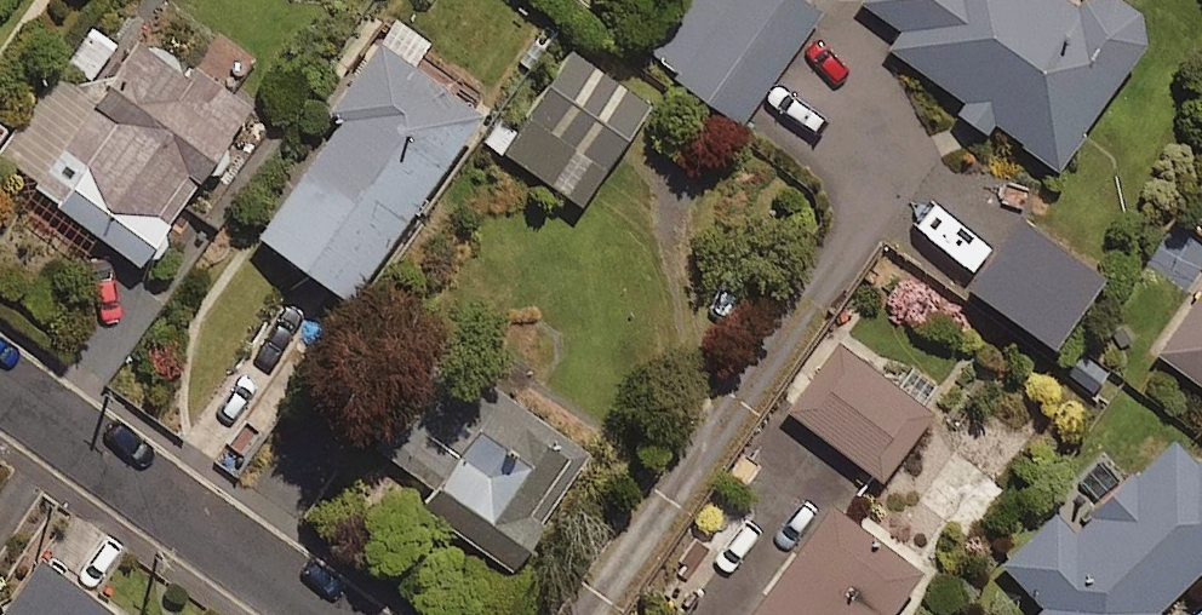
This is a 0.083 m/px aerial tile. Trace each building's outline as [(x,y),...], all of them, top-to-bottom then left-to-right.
[(809,0),(683,0),(646,55),(745,120),(820,7),(809,0)] [(904,26),(888,50),(1059,163),(1156,19),(1127,0),(864,0),(904,26)] [(485,103),(384,30),(331,104),(345,113),(261,229),(349,292),(485,103)] [(246,110),(140,35),(35,183),(141,258),(246,110)] [(650,100),(566,44),(499,144),(583,201),(650,100)] [(1158,349),(1201,380),(1201,286),(1158,349)] [(936,401),(844,337),(792,410),(884,475),(936,401)] [(370,444),(430,483),(417,502),(512,564),(591,443),(436,343),(370,444)] [(1181,425),(1093,511),(1075,493),(1004,562),(1046,605),(1037,614),(1038,614),(1169,614),(1160,606),(1201,565),(1201,447),(1181,425)] [(833,501),(745,614),(886,614),(921,569),(833,501)] [(15,600),(26,608),(21,614),(120,614),(43,560),(15,600)]
